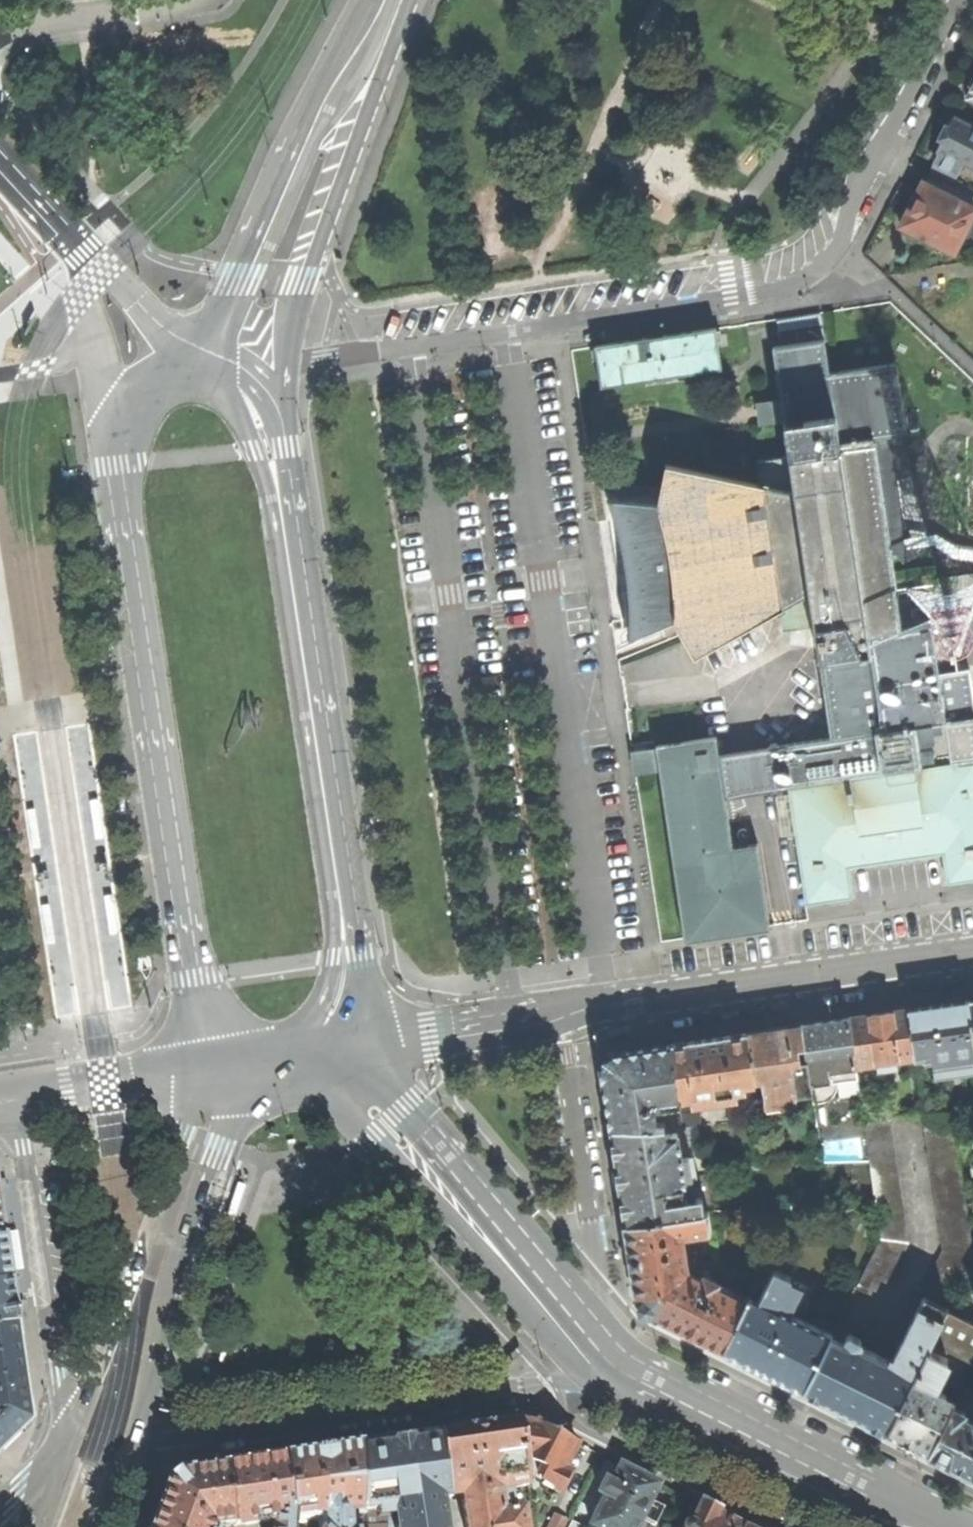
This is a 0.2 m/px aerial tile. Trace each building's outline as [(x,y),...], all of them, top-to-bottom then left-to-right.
[(957,170),(962,160),(972,165),(972,129),(954,120),(945,139),(935,159),(935,160),(957,170)] [(935,160),(930,171),(932,172),(954,182),(959,171),(957,170),(935,160)] [(926,184),(952,197),(959,185),(954,182),(932,172),(926,184)] [(923,183),(913,203),(902,225),(954,251),(972,212),(972,207),(952,197),(926,184),(923,183)] [(658,336),(594,345),(601,387),(722,369),(716,327),(658,336)] [(810,592),(779,609),(783,631),(815,627),(820,662),(831,737),(947,719),(940,673),(931,621),(904,625),(897,600),(891,560),(883,503),(874,437),(904,433),(906,433),(896,362),(829,372),(824,338),(773,346),(780,398),(782,398),(782,405),(779,407),(787,417),(788,421),(784,422),(789,455),(757,461),(761,484),(795,491),(810,592)] [(874,437),(883,503),(898,501),(894,477),(911,475),(904,433),(874,437)] [(644,566),(646,582),(647,600),(648,622),(673,622),(674,621),(694,657),(779,609),(810,592),(795,491),(761,484),(666,464),(657,504),(656,504),(631,511),(640,542),(644,566)] [(627,641),(673,622),(648,622),(647,600),(646,582),(644,566),(640,542),(631,511),(656,504),(606,500),(612,514),(616,529),(621,550),(625,572),(627,598),(628,626),(627,641)] [(898,501),(883,503),(891,560),(900,558),(907,557),(914,551),(912,547),(909,538),(902,516),(899,500),(898,501)] [(909,538),(912,547),(934,544),(955,556),(972,558),(972,549),(958,548),(936,533),(909,538)] [(934,579),(936,593),(972,587),(972,573),(934,579)] [(927,596),(897,600),(904,625),(931,621),(927,596)] [(931,621),(940,673),(957,670),(950,618),(931,621)] [(947,719),(972,715),(972,693),(969,669),(957,670),(940,673),(947,719)] [(972,758),(972,715),(947,719),(831,737),(768,746),(775,787),(776,787),(788,785),(851,775),(851,772),(914,763),(914,767),(972,758)] [(725,797),(719,753),(716,736),(655,745),(685,942),(770,929),(758,843),(733,847),(725,797)] [(725,797),(776,790),(776,787),(775,787),(768,746),(719,753),(725,797)] [(914,767),(914,763),(851,772),(851,775),(788,785),(789,794),(795,833),(804,892),(803,892),(805,905),(822,902),(822,901),(852,896),(848,866),(896,859),(942,852),(947,883),(972,879),(972,758),(914,767)] [(795,833),(789,794),(776,796),(782,835),(795,833)] [(967,1001),(938,1005),(907,1009),(914,1056),(926,1054),(926,1059),(932,1058),(935,1080),(972,1074),(972,1040),(967,1001)] [(875,1061),(895,1058),(914,1056),(907,1009),(879,1014),(848,1018),(854,1064),(875,1061)] [(856,1077),(855,1068),(854,1064),(848,1018),(823,1022),(802,1025),(805,1047),(807,1061),(811,1084),(856,1077)] [(797,1048),(805,1047),(802,1025),(771,1030),(747,1033),(754,1081),(761,1080),(765,1106),(795,1101),(794,1095),(797,1095),(792,1063),(800,1062),(797,1048)] [(678,1099),(690,1097),(691,1103),(734,1096),(733,1090),(743,1089),(742,1083),(754,1081),(747,1033),(706,1040),(670,1045),(678,1099)] [(670,1045),(608,1054),(600,1066),(604,1094),(609,1127),(648,1126),(654,1122),(653,1110),(649,1105),(659,1103),(660,1107),(679,1104),(678,1099),(670,1045)] [(896,1066),(895,1058),(875,1061),(876,1069),(896,1066)] [(807,1061),(800,1062),(792,1063),(797,1095),(812,1093),(811,1084),(807,1061)] [(697,1111),(681,1113),(682,1126),(699,1124),(697,1111)] [(972,1256),(972,1252),(952,1111),(922,1113),(942,1249),(972,1256)] [(889,1114),(862,1116),(880,1236),(862,1271),(872,1276),(886,1284),(907,1240),(889,1114)] [(648,1129),(648,1126),(609,1127),(617,1175),(624,1222),(703,1211),(701,1195),(686,1197),(683,1176),(676,1133),(664,1135),(664,1129),(648,1129)] [(686,1197),(701,1195),(698,1174),(683,1176),(686,1197)] [(241,1185),(237,1183),(225,1221),(232,1223),(243,1191),(245,1186),(241,1185)] [(703,1211),(624,1222),(629,1254),(635,1294),(663,1290),(673,1295),(681,1279),(676,1277),(676,1272),(681,1271),(685,1266),(680,1230),(682,1229),(686,1230),(687,1232),(711,1229),(708,1210),(703,1211)] [(18,1270),(22,1270),(17,1231),(9,1232),(13,1266),(14,1271),(18,1270)] [(2,1236),(0,1236),(0,1281),(9,1280),(6,1258),(2,1236)] [(972,1257),(972,1256),(942,1249),(920,1294),(924,1296),(947,1307),(972,1257)] [(788,1311),(802,1284),(774,1269),(759,1299),(748,1295),(745,1301),(722,1347),(764,1368),(804,1389),(830,1335),(831,1333),(788,1311)] [(872,1276),(862,1271),(855,1286),(865,1291),(872,1276)] [(686,1281),(681,1279),(673,1295),(663,1290),(635,1294),(640,1306),(682,1327),(722,1347),(745,1301),(716,1286),(718,1281),(704,1274),(702,1280),(689,1274),(686,1281)] [(9,1280),(0,1281),(0,1327),(16,1324),(12,1301),(9,1280)] [(830,1335),(804,1389),(848,1411),(885,1429),(928,1346),(932,1338),(946,1309),(947,1307),(924,1296),(894,1357),(887,1359),(860,1345),(861,1342),(860,1339),(850,1334),(846,1336),(843,1342),(830,1335)] [(946,1309),(932,1338),(972,1359),(972,1323),(946,1309)] [(0,1327),(0,1452),(13,1439),(30,1422),(24,1379),(16,1324),(0,1327)] [(949,1357),(928,1346),(885,1429),(910,1442),(928,1451),(952,1404),(954,1401),(945,1396),(947,1393),(934,1386),(949,1357)] [(928,1451),(958,1466),(972,1474),(972,1419),(964,1415),(966,1411),(952,1404),(928,1451)] [(439,1432),(449,1496),(462,1494),(467,1526),(523,1526),(521,1510),(510,1512),(507,1487),(527,1484),(525,1472),(517,1420),(477,1426),(439,1432)] [(538,1422),(517,1420),(525,1472),(544,1480),(543,1483),(561,1492),(575,1462),(568,1459),(577,1441),(555,1431),(538,1422)] [(361,1444),(360,1518),(360,1526),(444,1526),(443,1511),(438,1506),(437,1498),(449,1496),(439,1432),(402,1438),(361,1444)] [(360,1518),(361,1444),(323,1450),(284,1455),(292,1514),(312,1511),(325,1513),(325,1526),(349,1526),(349,1516),(354,1515),(353,1518),(360,1518)] [(224,1464),(233,1520),(234,1524),(274,1518),(273,1526),(291,1526),(292,1514),(284,1455),(252,1460),(224,1464)] [(212,1523),(233,1520),(224,1464),(169,1472),(154,1513),(149,1526),(210,1526),(212,1523)] [(650,1499),(659,1483),(641,1474),(620,1464),(611,1482),(605,1479),(598,1492),(605,1495),(590,1523),(598,1526),(636,1526),(641,1518),(650,1499)] [(650,1499),(641,1518),(655,1524),(664,1506),(650,1499)] [(736,1522),(716,1512),(699,1503),(690,1521),(685,1522),(682,1526),(734,1526),(736,1522)] [(554,1514),(548,1526),(563,1526),(567,1520),(554,1514)]
